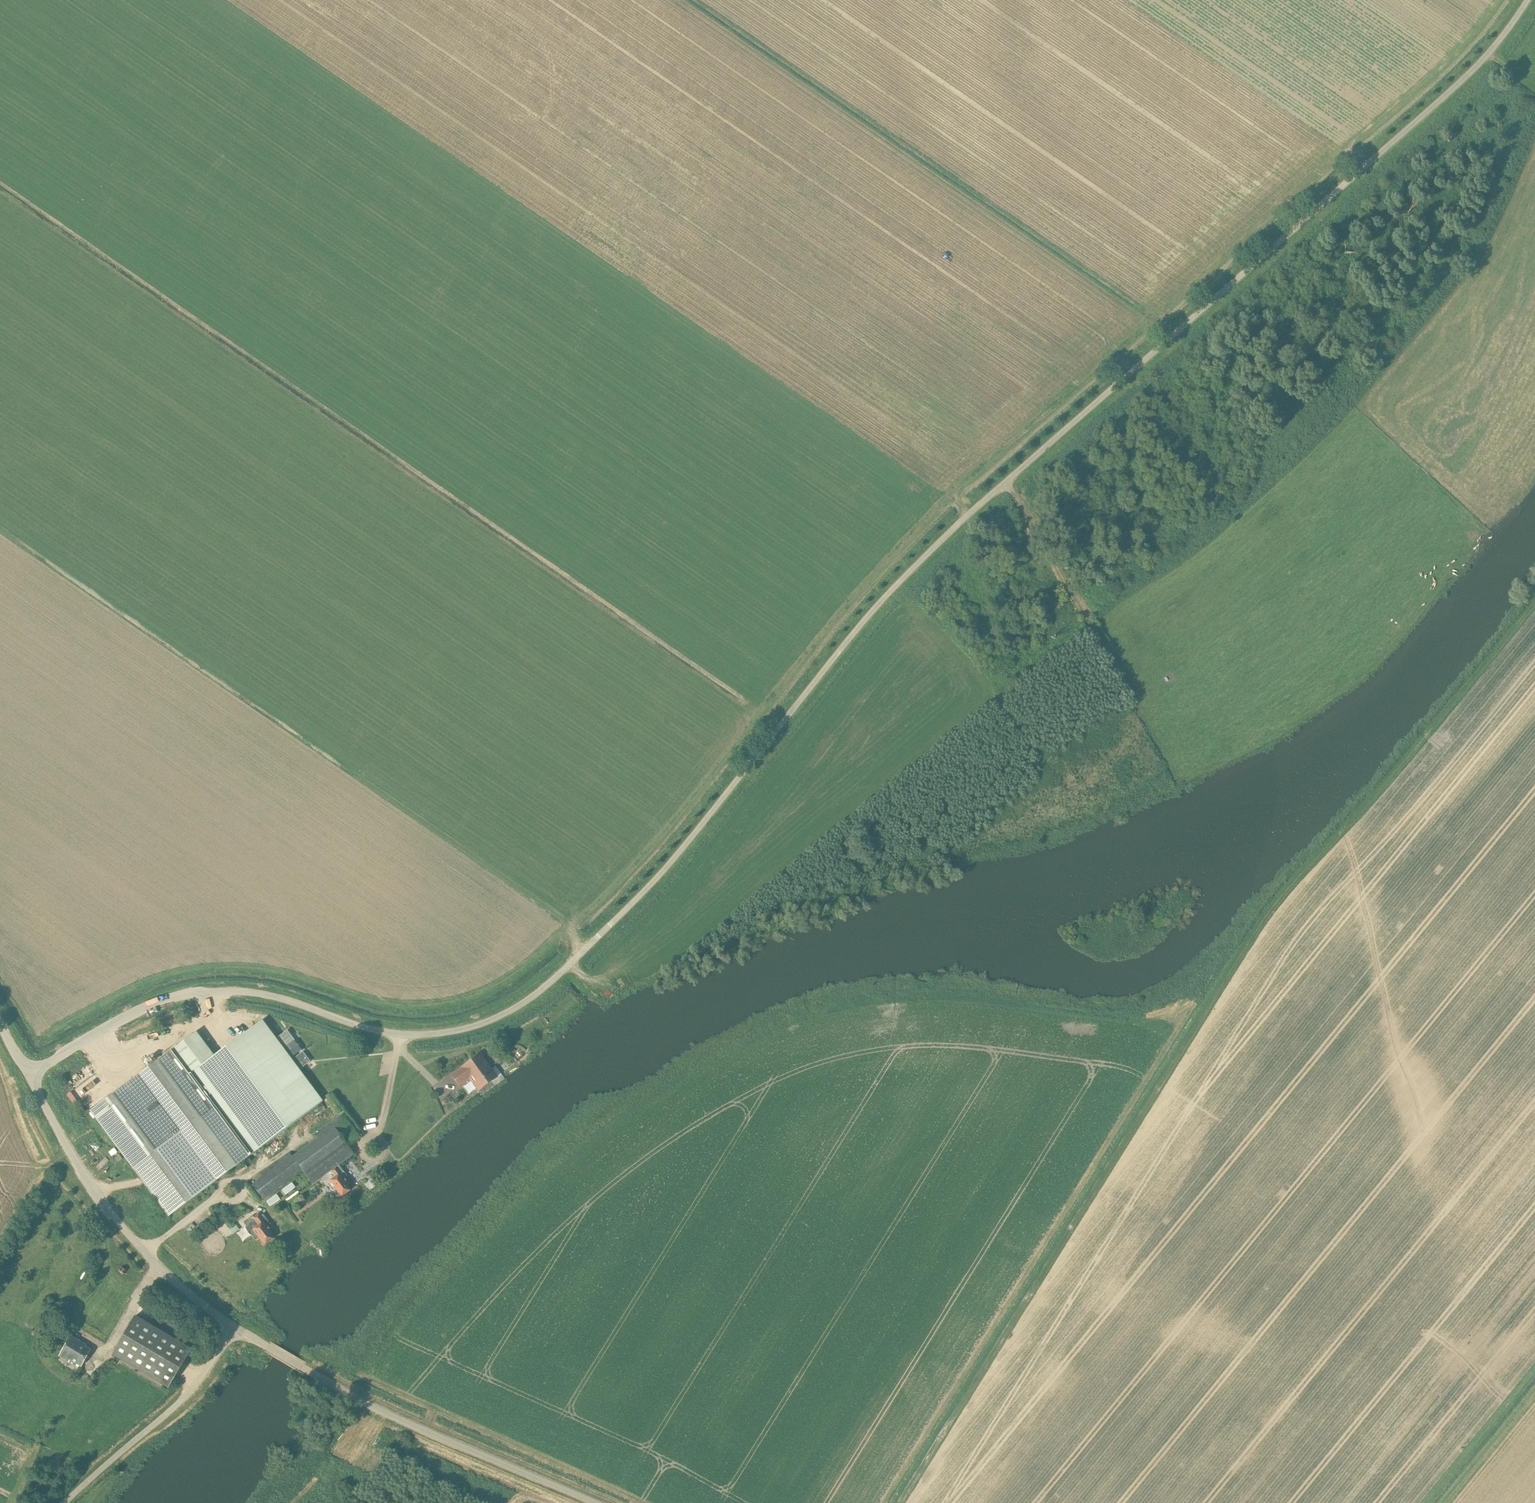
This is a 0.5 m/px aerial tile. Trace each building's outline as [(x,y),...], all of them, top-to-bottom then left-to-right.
[(90,1111),(133,1168),(168,1216),(250,1156),(189,1075),(193,1073),(253,1153),(323,1101),(262,1020),(214,1056),(196,1032),(171,1050),(90,1111)] [(302,1050),(287,1030),(277,1038),(292,1057),(302,1050)] [(310,1061),(303,1052),(293,1059),(300,1068),(310,1061)] [(497,1077),(480,1054),(462,1067),(462,1068),(451,1076),(459,1086),(470,1078),(478,1090),(497,1077)] [(343,1114),(315,1135),(317,1138),(293,1157),(290,1153),(263,1173),(265,1175),(252,1185),(263,1200),(302,1171),(312,1184),(321,1178),(326,1185),(328,1184),(333,1191),(335,1189),(341,1196),(350,1190),(348,1186),(350,1185),(345,1178),(348,1176),(339,1165),(354,1153),(348,1146),(361,1137),(343,1114)] [(263,1150),(269,1158),(282,1148),(276,1140),(263,1150)] [(253,1216),(244,1222),(251,1231),(250,1232),(256,1239),(259,1237),(264,1244),(274,1238),(271,1234),(273,1233),(268,1227),(270,1225),(263,1214),(260,1216),(259,1214),(254,1218),(253,1216)] [(236,1225),(229,1229),(233,1234),(239,1229),(236,1225)] [(112,1355),(168,1388),(191,1349),(135,1316),(112,1355)] [(86,1345),(71,1336),(60,1356),(68,1361),(69,1360),(81,1366),(91,1350),(85,1347),(86,1345)]
